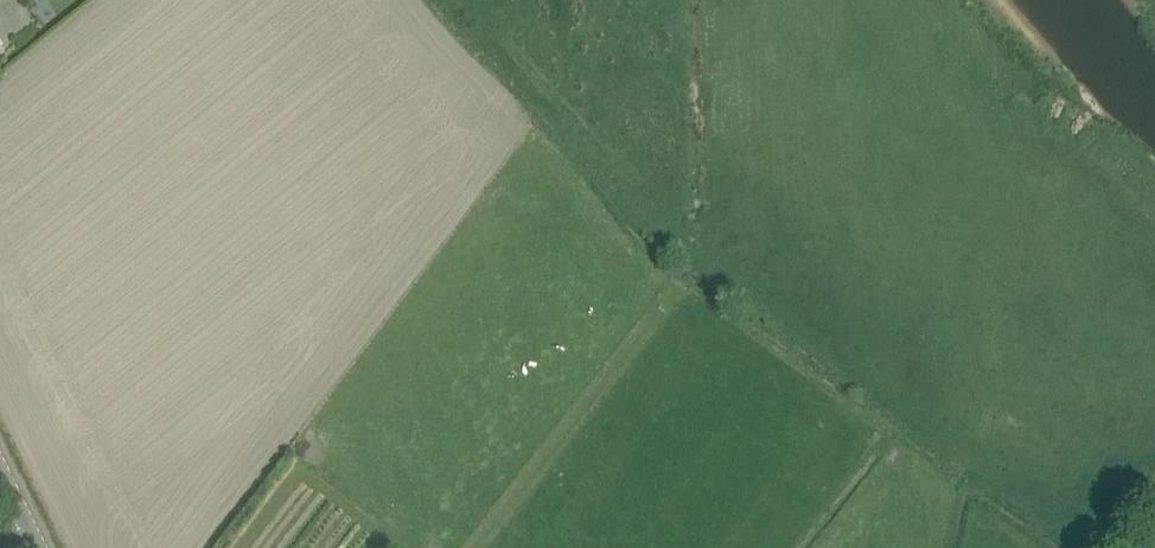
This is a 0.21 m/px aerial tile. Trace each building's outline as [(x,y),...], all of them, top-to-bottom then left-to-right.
[(26,38),(23,35),(22,36),(23,38),(15,44),(3,26),(0,28),(0,55),(26,38)]
